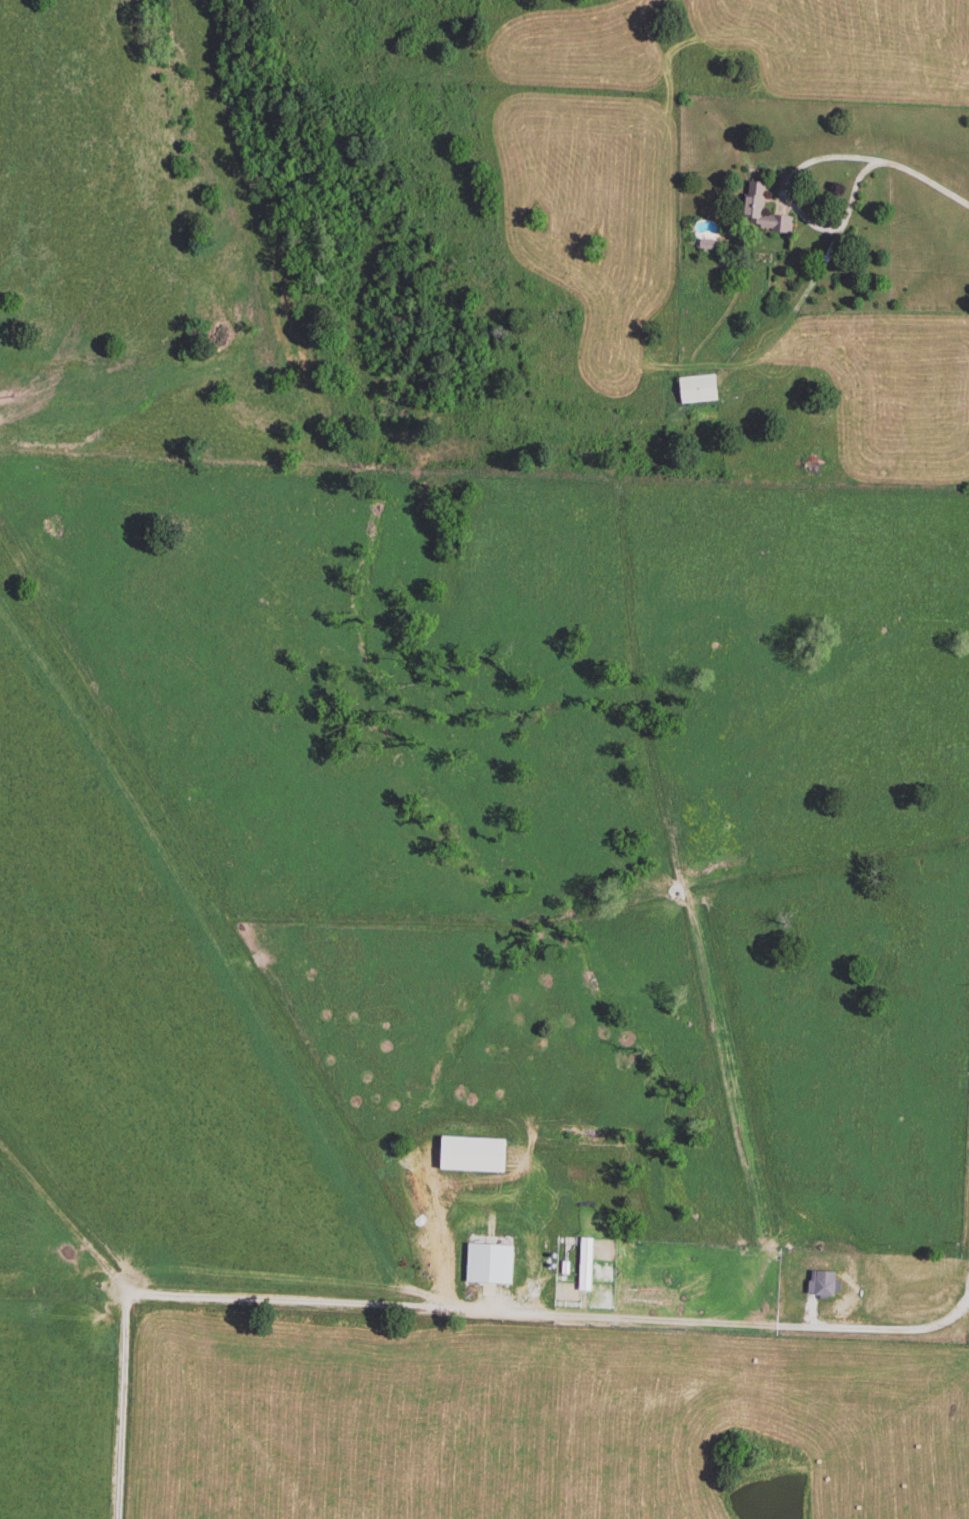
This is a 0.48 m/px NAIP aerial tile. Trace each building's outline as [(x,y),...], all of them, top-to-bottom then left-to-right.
[(741,197),(740,222),(752,222),(752,234),(791,235),(791,219),(762,218),(763,186),(748,185),(748,198),(741,197)] [(713,377),(674,381),(677,407),(715,404),(713,377)] [(837,1274),(812,1274),(812,1300),(837,1300),(837,1274)]
